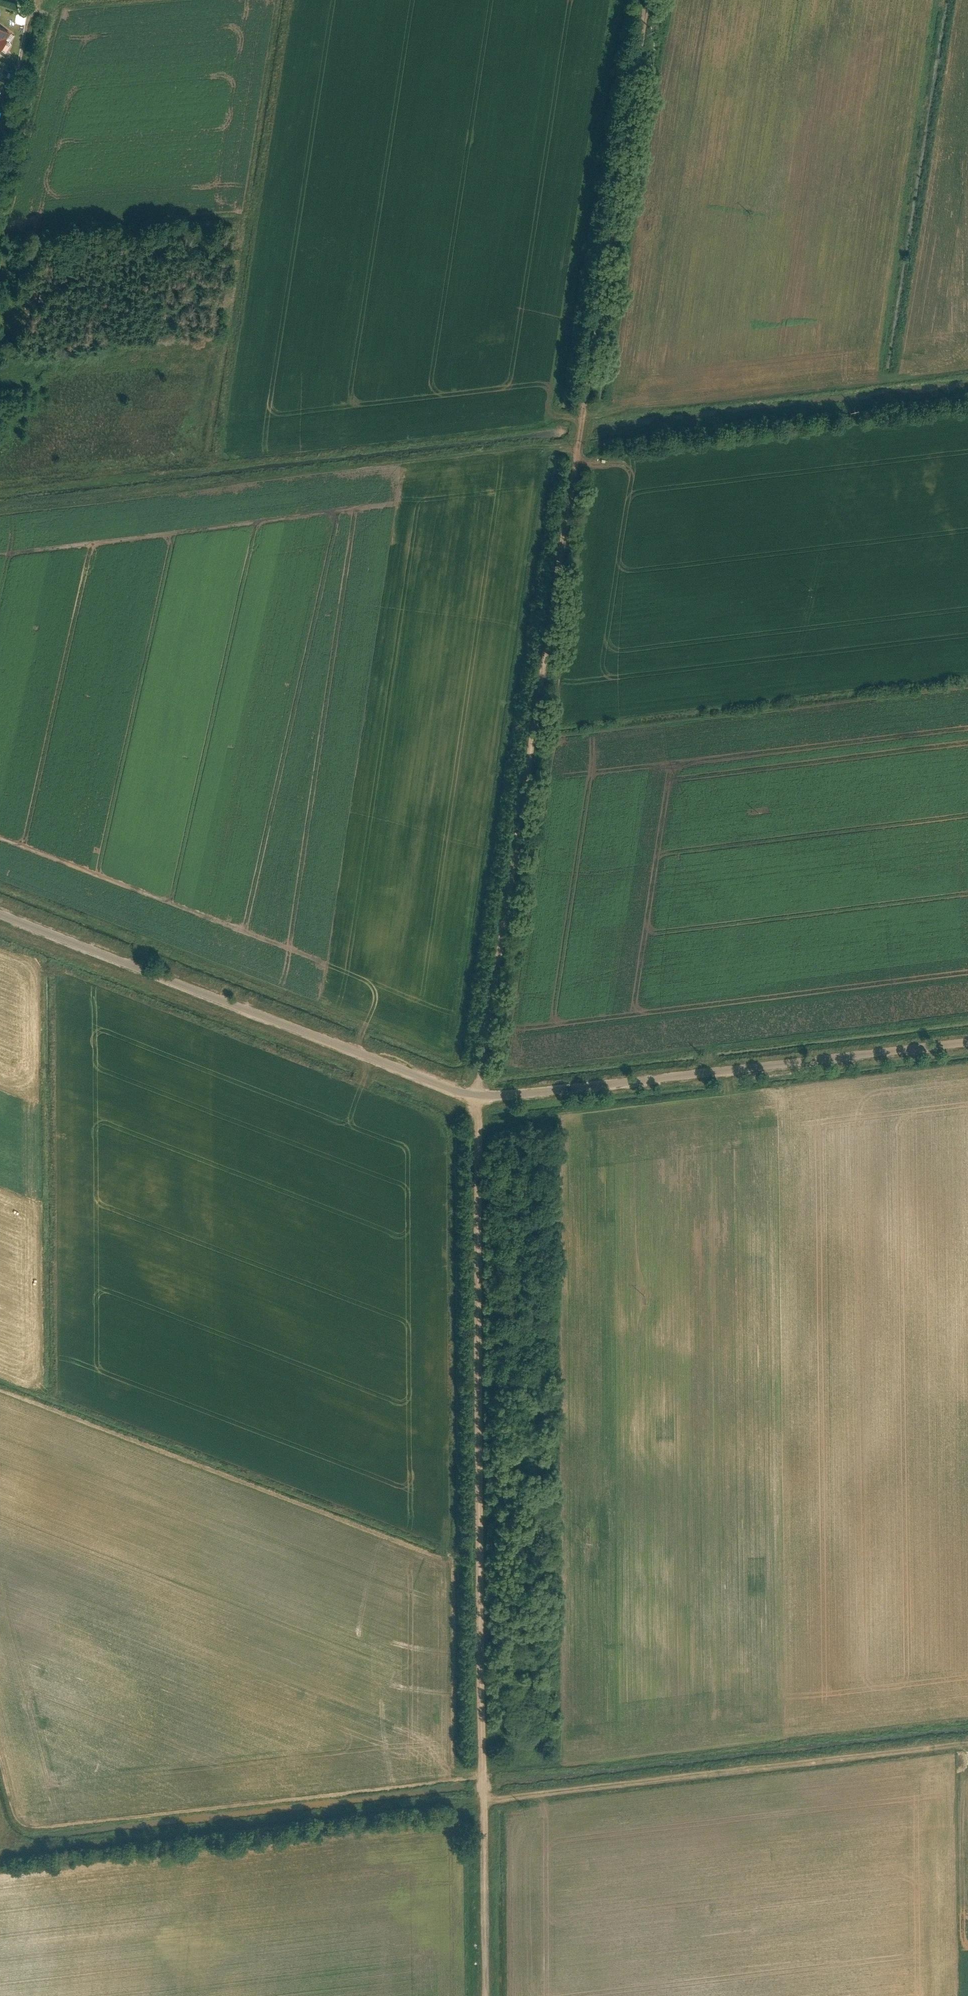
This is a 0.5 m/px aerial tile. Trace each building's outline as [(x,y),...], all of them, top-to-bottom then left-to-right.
[(0,53),(17,28),(0,17),(0,53)]
